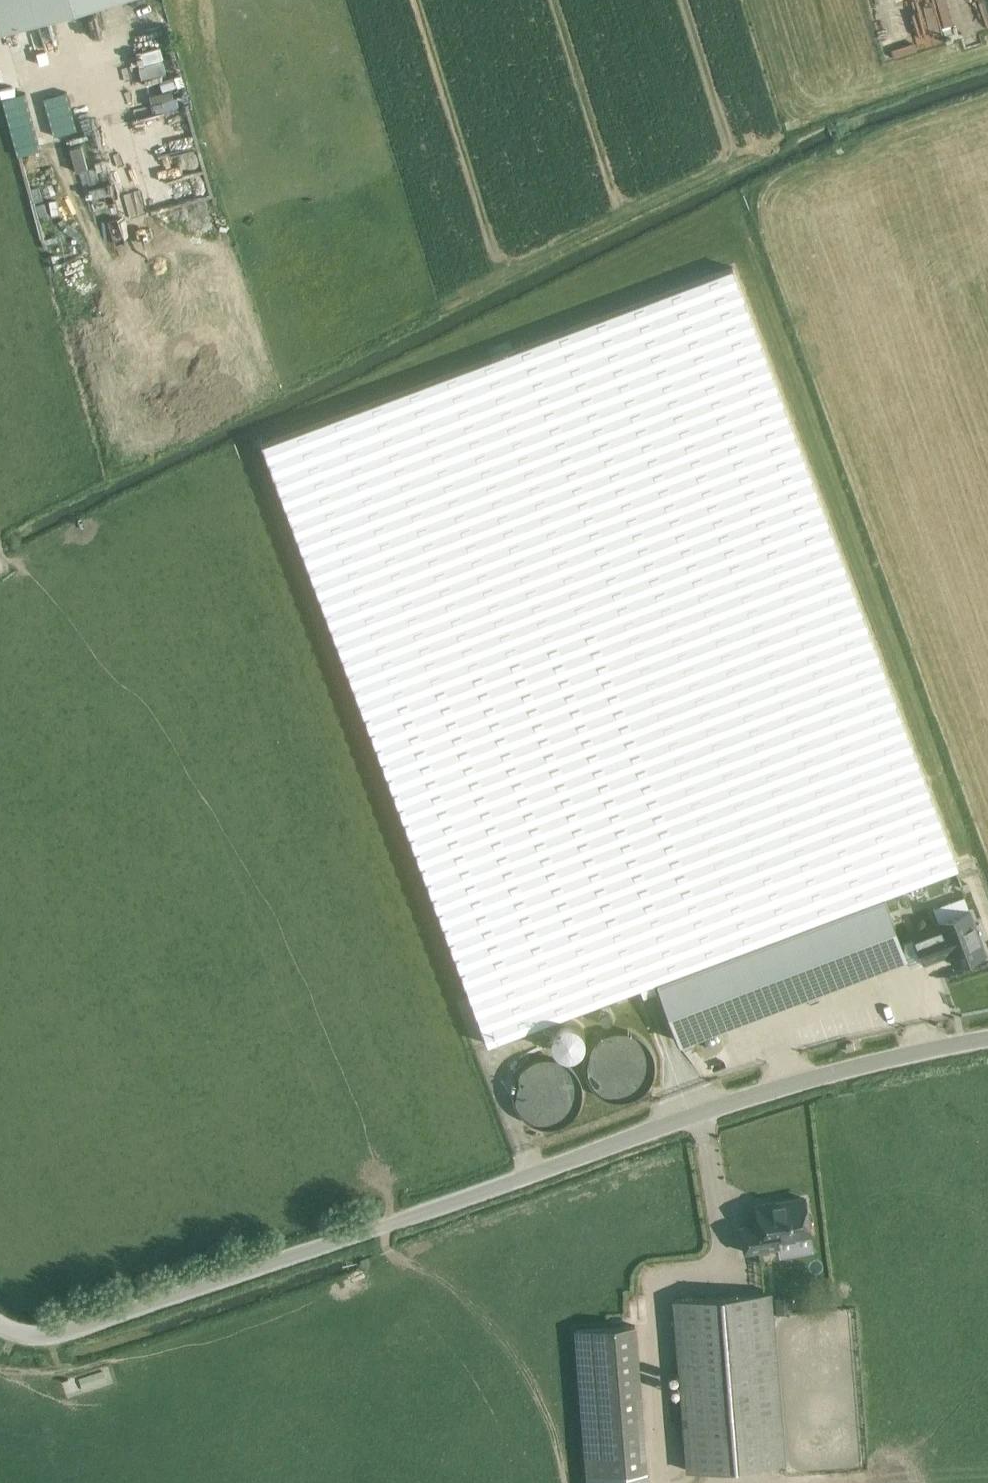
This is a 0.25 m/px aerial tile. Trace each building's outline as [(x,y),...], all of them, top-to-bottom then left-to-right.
[(118,0),(0,0),(0,33),(118,0)] [(924,50),(924,11),(900,12),(900,51),(924,50)] [(489,1044),(657,981),(960,868),(735,268),(264,445),(489,1044)] [(883,898),(657,982),(680,1044),(906,959),(883,898)] [(974,925),(969,911),(938,922),(940,929),(915,938),(924,963),(950,953),(955,966),(985,954),(980,939),(985,938),(979,923),(974,925)] [(607,1025),(608,1025),(610,1025),(611,1024),(612,1023),(613,1022),(613,1020),(614,1019),(613,1017),(613,1016),(611,1014),(610,1014),(609,1013),(607,1013),(606,1013),(604,1014),(603,1015),(602,1016),(602,1017),(601,1018),(601,1019),(601,1020),(602,1021),(602,1022),(602,1023),(604,1024),(605,1025),(606,1025),(607,1025)] [(569,1055),(571,1055),(573,1054),(575,1054),(578,1053),(580,1052),(582,1050),(583,1049),(584,1047),(585,1045),(586,1044),(587,1042),(587,1040),(587,1037),(587,1035),(587,1033),(587,1032),(586,1030),(585,1029),(584,1027),(582,1025),(579,1023),(577,1022),(575,1021),(573,1021),(570,1020),(568,1020),(566,1021),(564,1021),(562,1022),(560,1024),(559,1025),(557,1026),(556,1028),(555,1030),(554,1032),(553,1034),(553,1036),(553,1038),(553,1041),(554,1043),(554,1044),(555,1045),(556,1047),(558,1050),(560,1051),(562,1053),(564,1054),(567,1054),(569,1055)] [(619,1102),(623,1102),(627,1101),(632,1100),(636,1098),(640,1096),(643,1094),(647,1091),(650,1087),(650,1086),(652,1083),(653,1081),(655,1077),(655,1074),(656,1072),(656,1069),(656,1068),(656,1065),(656,1063),(655,1060),(655,1059),(655,1057),(654,1055),(653,1052),(652,1051),(650,1047),(648,1044),(647,1043),(644,1040),(640,1038),(636,1035),(632,1034),(628,1033),(623,1032),(619,1032),(614,1033),(610,1034),(606,1036),(605,1036),(602,1038),(598,1040),(595,1044),(592,1047),(591,1050),(590,1051),(590,1052),(588,1055),(588,1058),(587,1061),(587,1062),(586,1065),(586,1067),(586,1070),(587,1073),(588,1076),(588,1079),(589,1080),(590,1083),(591,1084),(593,1088),(596,1091),(599,1094),(602,1096),(604,1097),(608,1099),(611,1100),(614,1101),(619,1102)] [(547,1129),(550,1129),(555,1128),(559,1127),(562,1126),(565,1125),(567,1123),(571,1120),(574,1117),(576,1115),(578,1113),(579,1110),(580,1109),(581,1106),(582,1105),(583,1102),(583,1100),(583,1097),(584,1096),(584,1093),(584,1091),(583,1088),(583,1087),(582,1084),(581,1081),(581,1080),(579,1076),(577,1073),(576,1072),(573,1069),(570,1066),(566,1063),(563,1061),(558,1060),(554,1059),(550,1058),(547,1058),(544,1059),(541,1059),(537,1061),(533,1062),(529,1065),(525,1067),(523,1069),(520,1073),(519,1075),(518,1077),(517,1078),(516,1081),(515,1083),(514,1086),(514,1089),(514,1091),(514,1093),(514,1096),(514,1099),(514,1101),(515,1104),(516,1107),(517,1108),(518,1111),(521,1114),(523,1118),(526,1120),(528,1122),(532,1124),(536,1126),(540,1127),(544,1128),(547,1129)] [(812,1235),(808,1208),(805,1196),(756,1205),(760,1223),(741,1227),(745,1253),(771,1248),(770,1242),(812,1235)] [(687,1470),(785,1463),(772,1292),(673,1300),(687,1470)] [(793,1295),(775,1297),(776,1314),(794,1312),(793,1295)] [(634,1326),(575,1331),(587,1482),(647,1482),(634,1326)]
